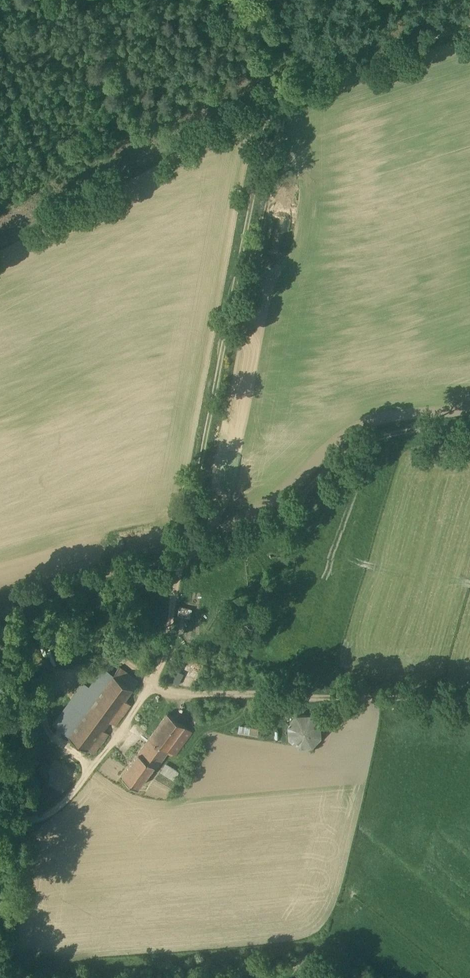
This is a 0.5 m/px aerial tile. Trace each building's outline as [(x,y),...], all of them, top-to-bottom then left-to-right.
[(185,632),(191,608),(179,605),(174,629),(185,632)] [(133,688),(139,680),(120,666),(114,675),(104,667),(90,687),(75,676),(65,689),(73,695),(68,701),(60,696),(44,718),(69,735),(94,754),(109,733),(103,729),(109,721),(116,726),(131,704),(125,699),(133,688)] [(185,672),(180,670),(179,670),(174,680),(174,681),(179,683),(185,672)] [(192,731),(168,714),(123,776),(138,788),(155,766),(157,767),(162,761),(169,751),(175,755),(192,731)] [(297,714),(288,724),(289,738),(299,747),(313,746),(321,736),(321,723),(309,714),(297,714)] [(238,724),(238,732),(258,733),(259,726),(238,724)] [(179,771),(165,763),(160,771),(173,780),(179,771)]
